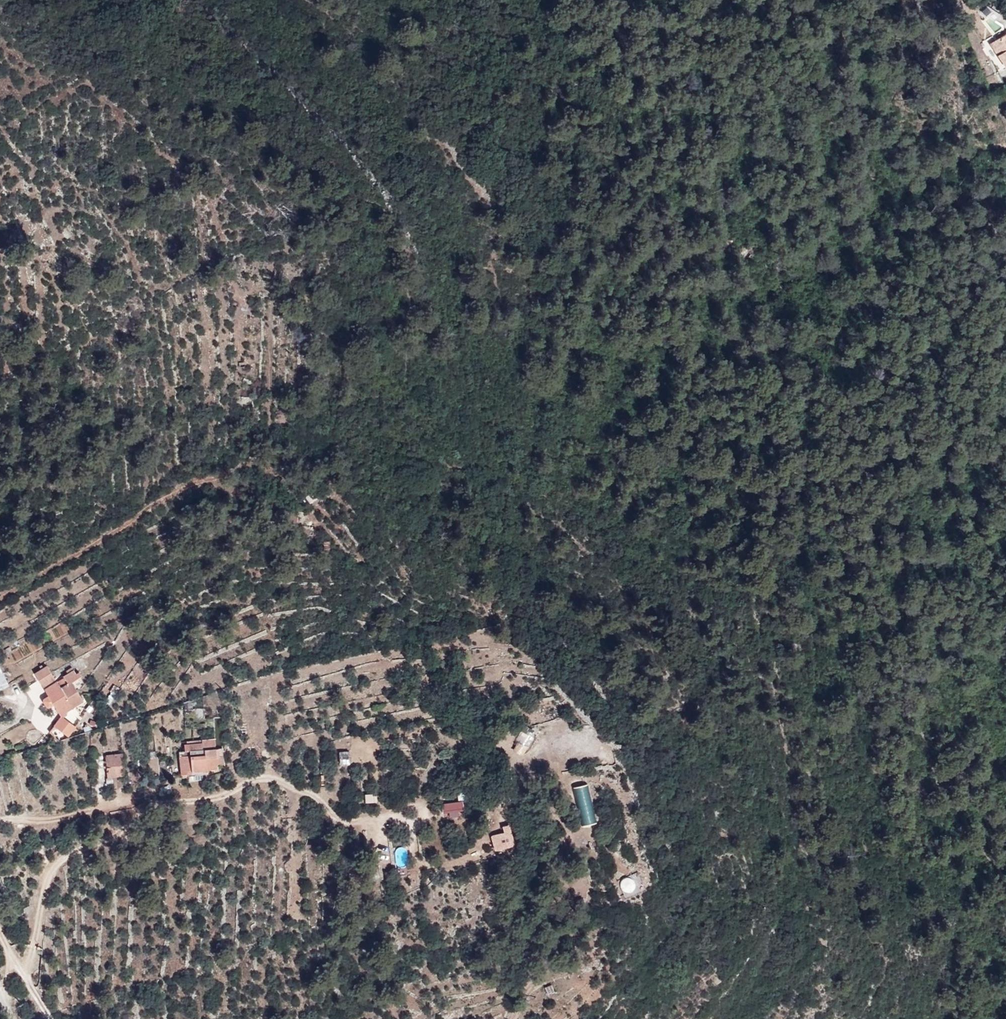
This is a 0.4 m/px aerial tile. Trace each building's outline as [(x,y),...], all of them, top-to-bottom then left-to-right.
[(988,45),(1005,72),(1005,71),(1005,34),(988,45)] [(238,412),(252,412),(253,399),(240,399),(238,412)] [(57,706),(64,718),(88,704),(87,703),(75,683),(84,677),(81,673),(79,674),(77,671),(59,682),(49,666),(37,674),(51,697),(57,706)] [(50,710),(57,706),(51,697),(45,701),(50,710)] [(63,718),(57,728),(69,736),(75,726),(63,718)] [(518,740),(528,748),(537,736),(527,728),(518,740)] [(194,770),(196,770),(220,769),(220,766),(226,765),(226,749),(219,749),(219,740),(205,740),(205,743),(187,744),(187,751),(192,751),(193,751),(194,770)] [(136,751),(108,753),(110,779),(138,776),(136,751)] [(182,764),(194,764),(193,751),(192,751),(187,751),(182,751),(182,764)] [(329,766),(340,765),(341,751),(330,751),(329,766)] [(475,790),(461,791),(462,801),(476,800),(475,790)] [(594,793),(579,794),(582,834),(597,833),(594,793)] [(465,803),(445,806),(446,814),(466,812),(465,803)] [(504,830),(506,835),(492,838),(496,854),(517,850),(512,828),(504,830)] [(624,895),(633,908),(645,898),(636,886),(624,895)]
